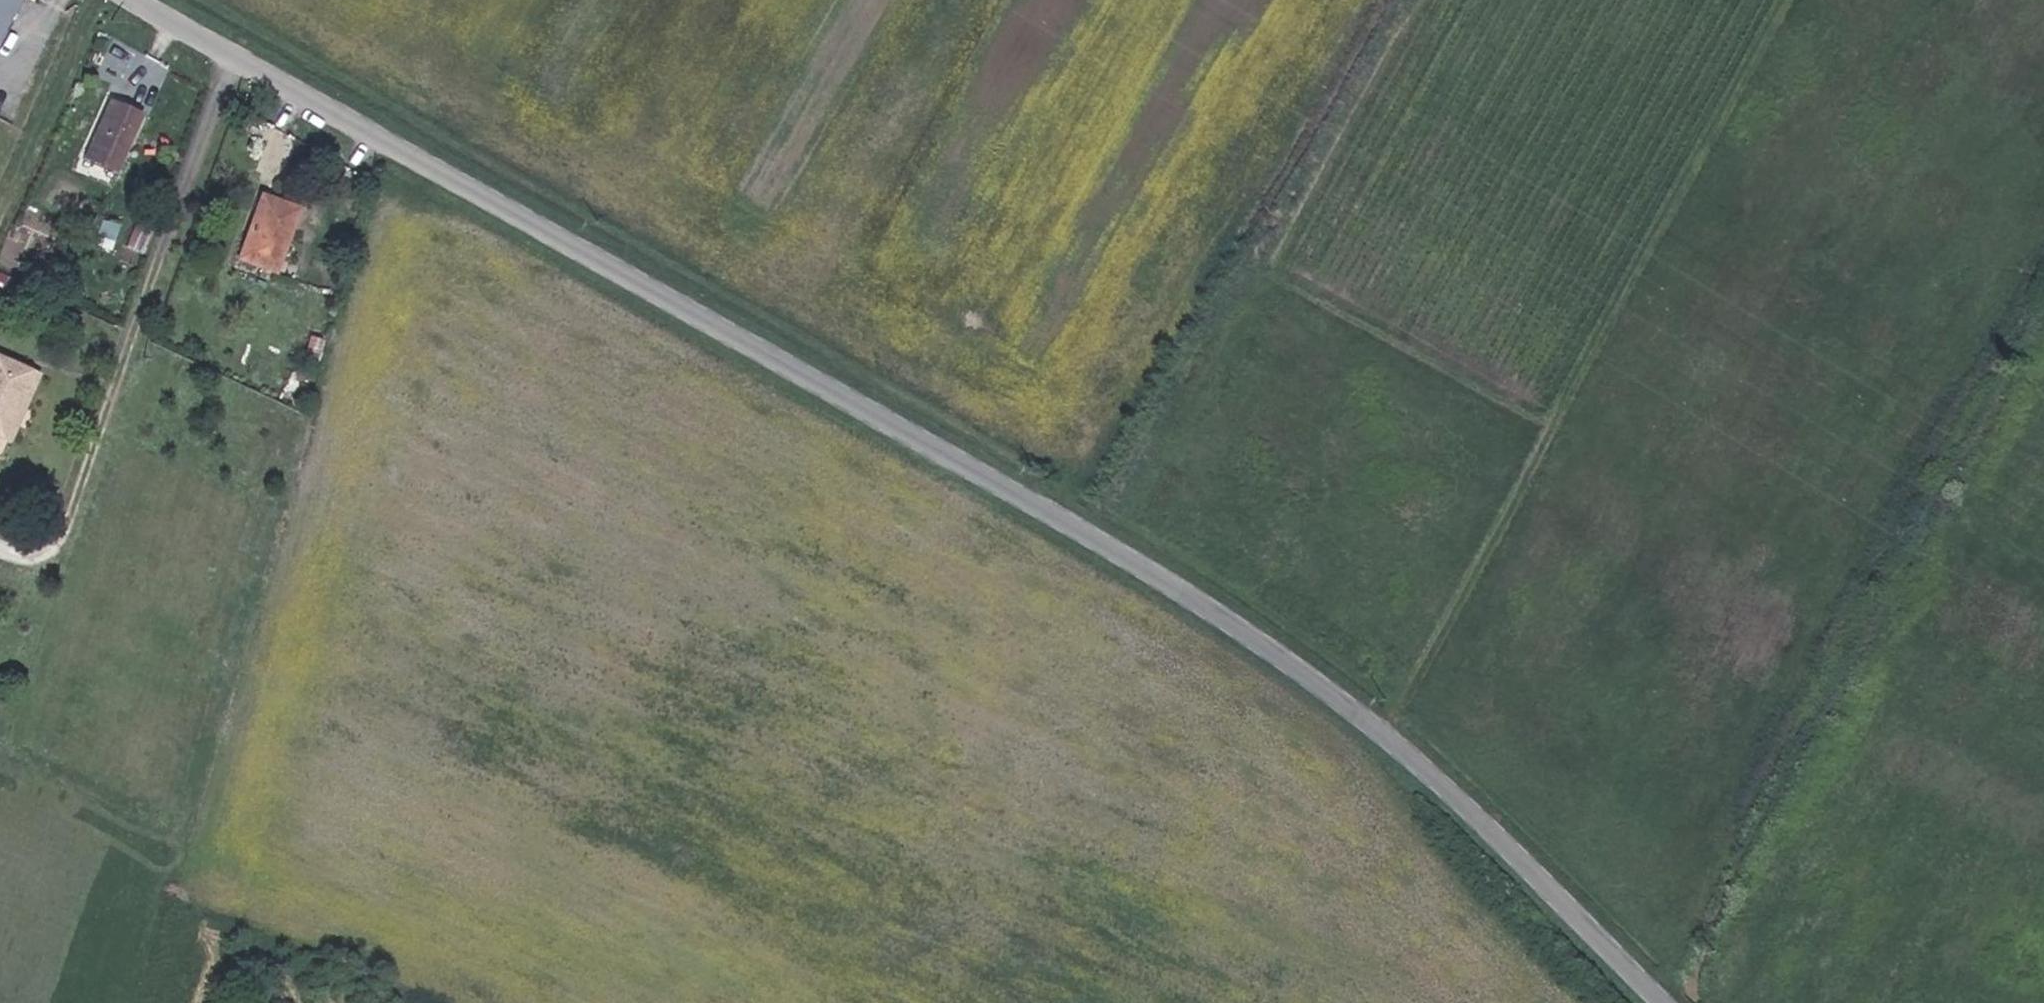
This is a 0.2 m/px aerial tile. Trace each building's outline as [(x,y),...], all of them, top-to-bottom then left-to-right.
[(1,13),(8,0),(0,0),(0,12),(1,13)] [(109,141),(131,83),(102,71),(80,130),(109,141)] [(258,234),(278,169),(241,157),(222,223),(258,234)] [(22,367),(0,358),(0,422),(22,367)] [(22,367),(0,422),(0,443),(5,446),(35,371),(22,367)]
